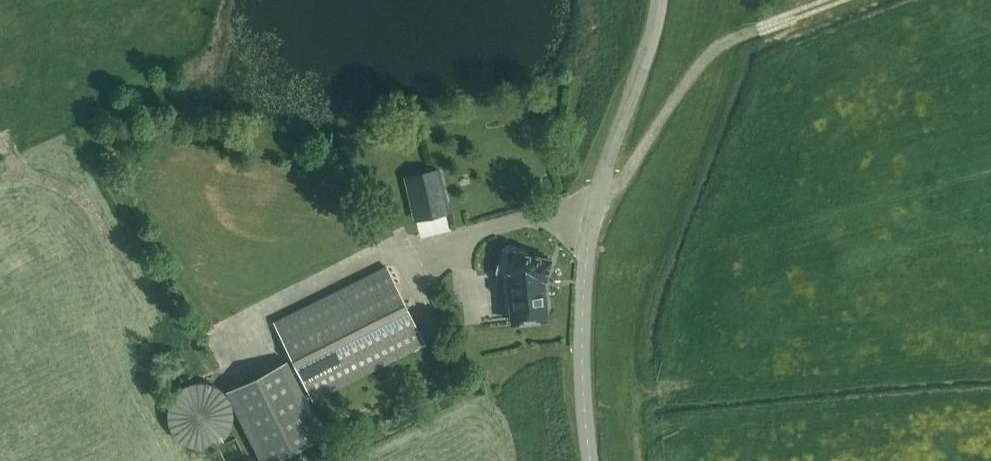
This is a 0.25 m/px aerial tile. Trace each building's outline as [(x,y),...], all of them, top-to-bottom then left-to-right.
[(438,168),(406,176),(413,204),(416,219),(448,211),(448,208),(446,204),(438,168)] [(545,278),(551,258),(518,250),(514,265),(509,263),(508,268),(509,282),(507,283),(508,297),(510,297),(512,321),(545,318),(543,287),(541,287),(540,277),(545,278)] [(424,343),(385,265),(274,321),(313,398),(424,343)] [(270,364),(280,361),(275,345),(265,348),(270,364)] [(286,360),(226,390),(261,460),(271,460),(324,434),(286,360)] [(205,381),(197,380),(188,383),(181,387),(174,392),(170,400),(167,408),(167,416),(169,425),(173,434),(179,440),(187,444),(195,446),(204,447),(212,445),(219,440),(225,435),(230,427),(233,418),(233,410),(231,401),(226,394),(220,388),(213,383),(205,381)]
